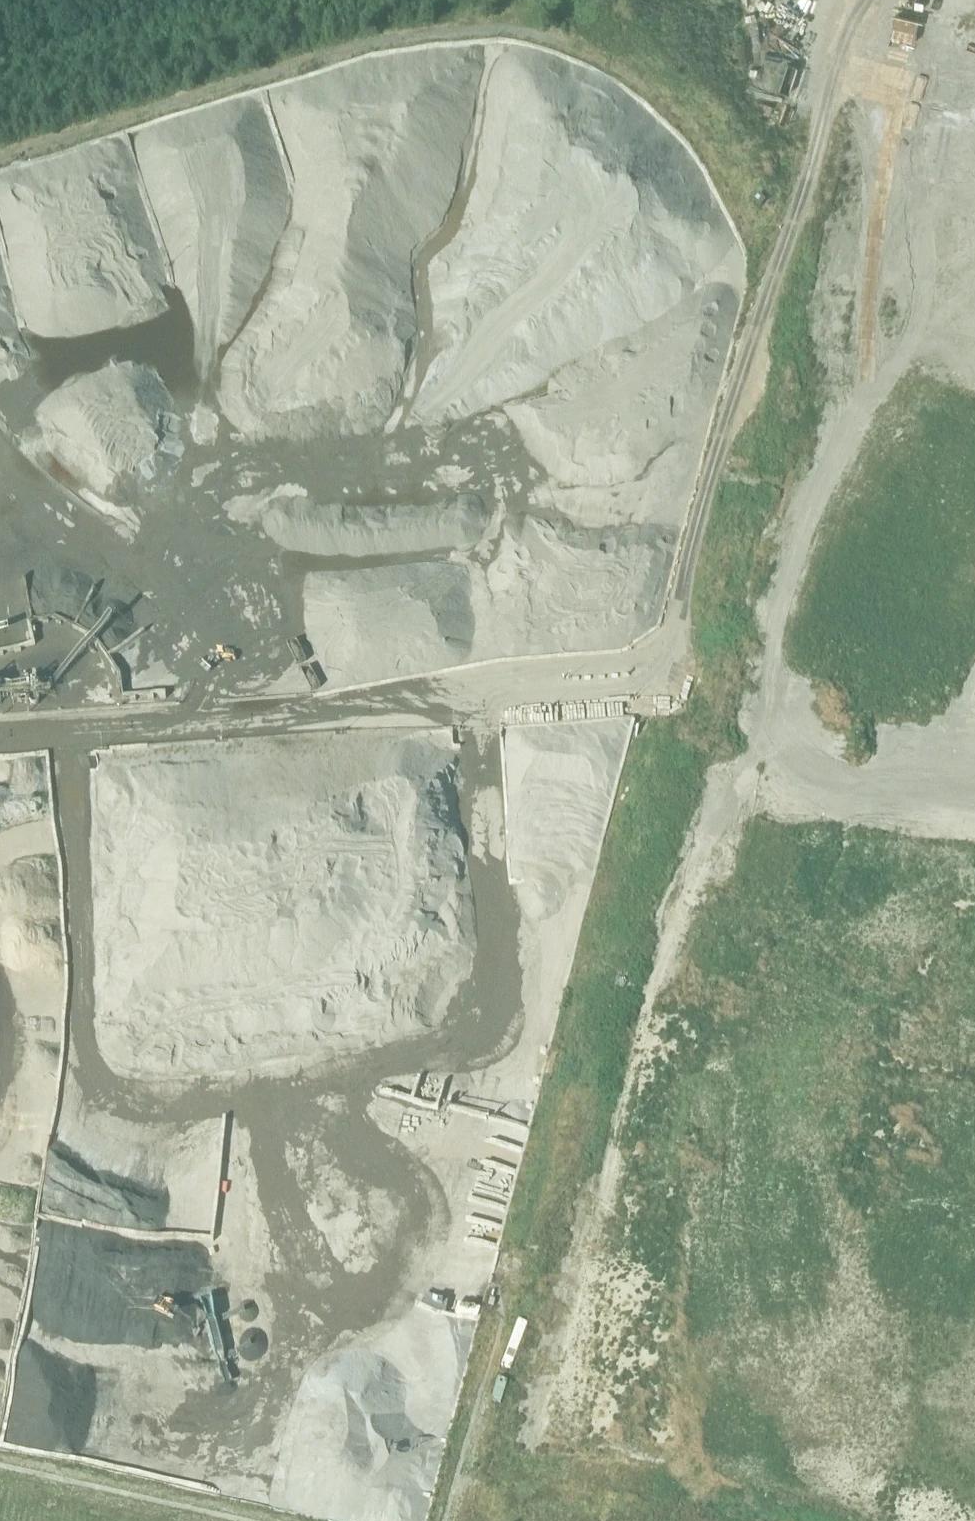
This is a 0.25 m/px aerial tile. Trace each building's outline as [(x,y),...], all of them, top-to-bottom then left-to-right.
[(760,191),(753,198),(759,204),(766,197),(760,191)]
